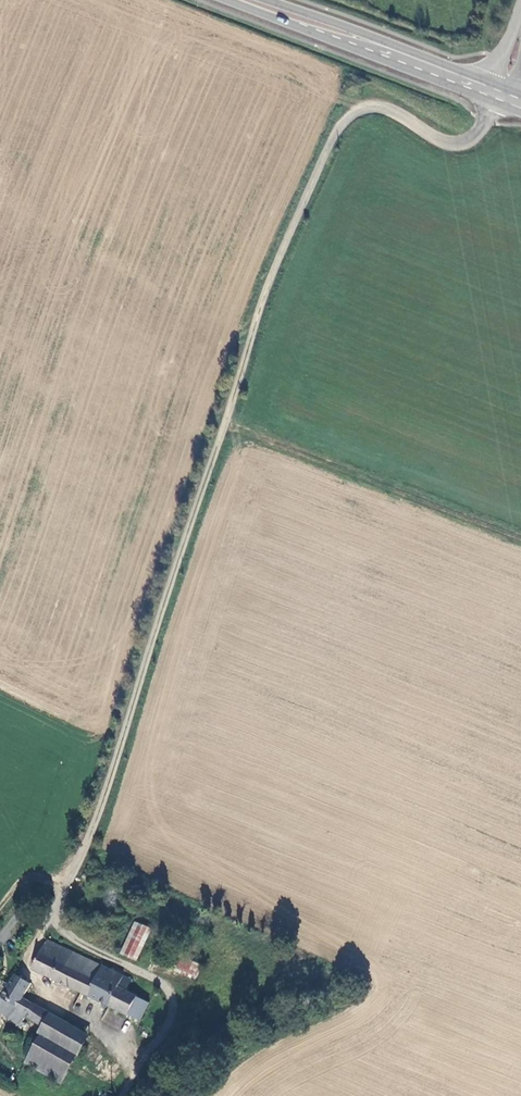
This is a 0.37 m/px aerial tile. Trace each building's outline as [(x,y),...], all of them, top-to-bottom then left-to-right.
[(136,960),(139,954),(149,928),(134,922),(121,953),(136,960)] [(123,975),(45,938),(31,969),(141,1021),(151,1002),(126,990),(118,986),(123,975)] [(163,966),(192,982),(200,968),(170,953),(163,966)] [(29,984),(15,974),(0,999),(0,1013),(18,1025),(21,1022),(25,1016),(41,1026),(49,1012),(22,997),(29,984)] [(132,979),(123,975),(118,986),(126,990),(132,979)] [(89,1036),(49,1012),(41,1026),(25,1016),(21,1022),(39,1033),(77,1057),(89,1036)] [(60,1085),(77,1057),(39,1033),(23,1063),(60,1085)] [(156,1074),(145,1086),(154,1094),(166,1082),(156,1074)]
